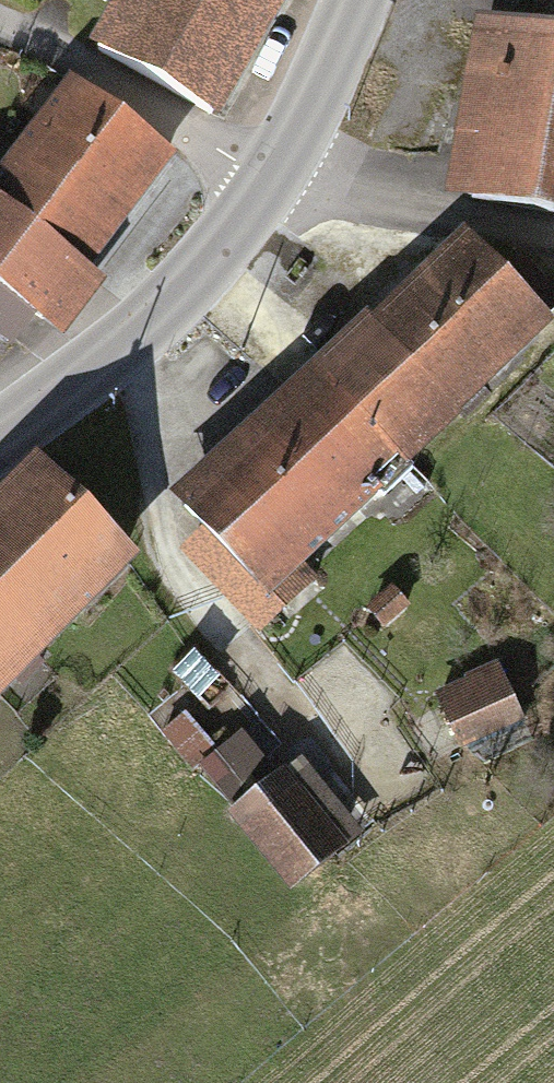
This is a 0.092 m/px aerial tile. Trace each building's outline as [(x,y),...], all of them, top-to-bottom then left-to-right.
[(118,6),(96,41),(218,114),(287,0),(108,0),(118,6)] [(470,15),(444,200),(553,216),(553,27),(470,15)] [(66,84),(50,106),(0,69),(0,142),(14,153),(0,172),(0,341),(38,369),(101,285),(88,275),(172,162),(66,84)] [(458,235),(378,311),(472,410),(552,334),(458,235)] [(410,469),(472,410),(378,311),(316,370),(410,469)] [(307,567),(410,469),(316,370),(184,495),(214,527),(185,554),(265,638),(322,584),(307,567)] [(0,491),(0,710),(147,561),(37,454),(0,491)] [(413,613),(395,595),(371,617),(390,636),(413,613)] [(194,664),(177,680),(209,714),(227,698),(194,664)] [(502,672),(438,706),(468,762),(532,728),(502,672)] [(165,746),(197,783),(220,763),(188,726),(165,746)] [(287,780),(229,824),(292,906),(350,862),(287,780)]
